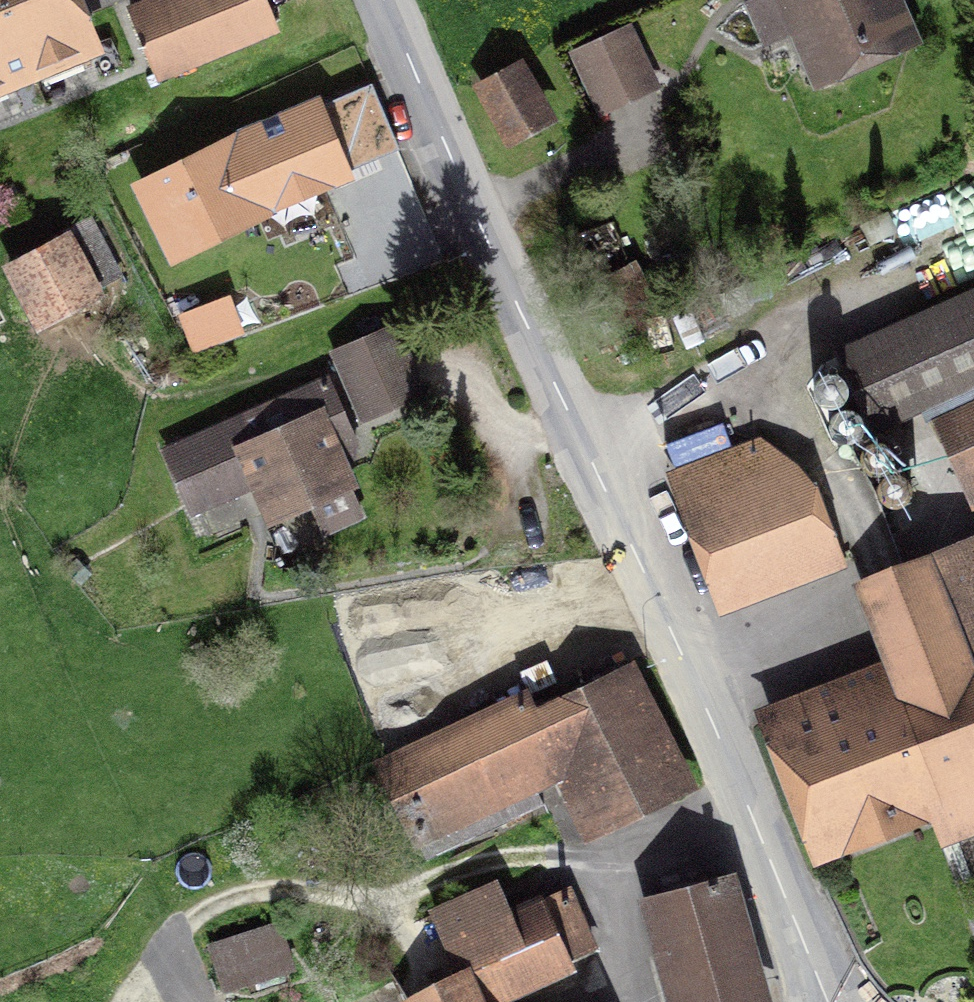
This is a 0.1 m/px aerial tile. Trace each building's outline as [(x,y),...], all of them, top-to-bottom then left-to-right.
[(106,45),(87,0),(0,0),(0,92),(9,89),(8,85),(41,71),(48,89),(91,71),(84,54),(106,45)] [(281,29),(269,0),(130,0),(127,1),(158,79),(281,29)] [(906,35),(891,0),(755,0),(745,4),(762,43),(799,27),(819,72),(906,35)] [(599,108),(657,83),(630,22),(572,47),(599,108)] [(528,73),(490,94),(517,143),(555,122),(528,73)] [(320,89),(131,173),(169,258),(279,210),(277,206),(356,171),(353,164),(401,142),(371,76),(324,97),(320,89)] [(93,287),(65,234),(10,263),(39,316),(93,287)] [(943,394),(973,464),(973,297),(842,356),(873,426),(943,394)] [(668,313),(683,348),(704,339),(688,304),(668,313)] [(198,357),(245,340),(233,305),(186,322),(198,357)] [(397,333),(340,357),(364,412),(420,388),(397,333)] [(328,379),(165,449),(193,513),(259,484),(273,517),(310,501),(324,534),(363,518),(335,454),(356,445),(328,379)] [(831,557),(802,472),(766,444),(678,472),(727,601),(831,557)] [(865,452),(863,464),(869,475),(882,478),(893,471),(896,458),(889,448),(876,445),(865,452)] [(889,506),(901,508),(911,501),(913,488),(906,478),(893,476),(883,483),(881,496),(889,506)] [(973,826),(973,547),(863,584),(900,686),(783,729),(825,841),(933,801),(948,838),(973,826)] [(551,763),(588,838),(679,793),(623,679),(537,722),(526,699),(387,768),(432,858),(546,801),(531,773),(551,763)] [(567,966),(565,961),(595,948),(568,889),(513,915),(499,883),(433,913),(455,962),(461,976),(407,1000),(408,1001),(487,1001),(567,966)] [(771,1001),(738,883),(653,907),(680,1001),(769,1001),(771,1001)] [(222,990),(296,967),(281,917),(207,940),(222,990)] [(327,928),(314,933),(318,943),(331,938),(327,928)]
